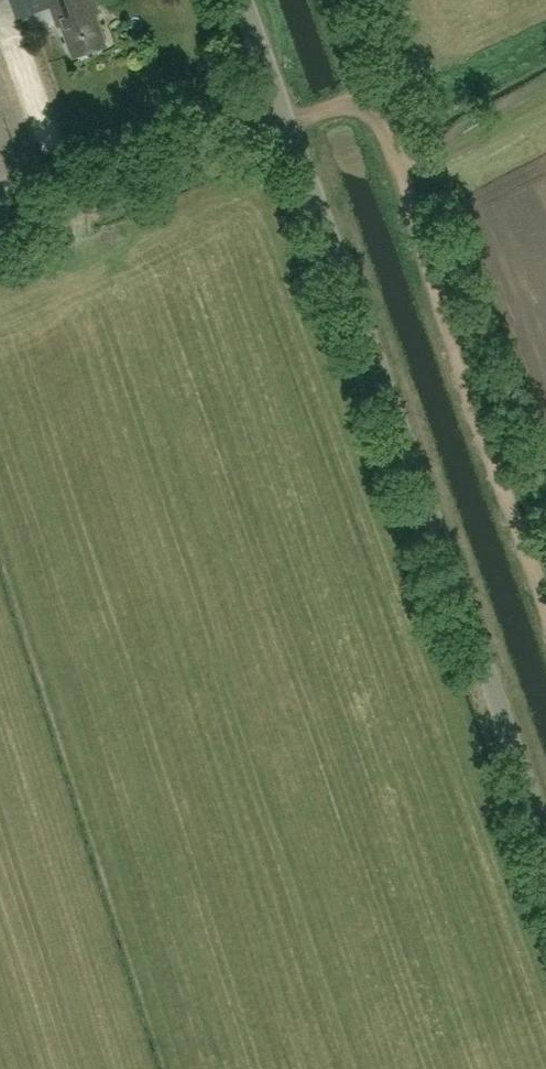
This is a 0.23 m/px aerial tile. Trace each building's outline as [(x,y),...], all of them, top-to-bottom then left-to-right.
[(20,18),(52,6),(71,58),(105,46),(93,13),(97,12),(92,0),(14,0),(20,18)]
